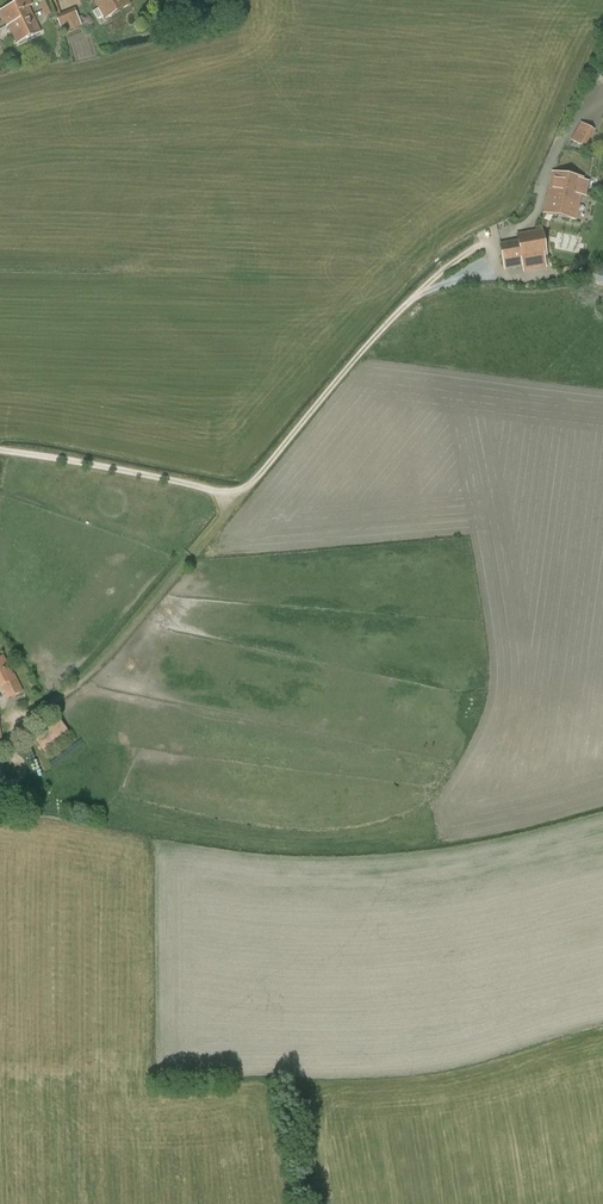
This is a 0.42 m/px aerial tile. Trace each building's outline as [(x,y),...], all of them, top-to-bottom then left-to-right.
[(9,26),(16,22),(17,25),(33,16),(29,7),(32,6),(30,0),(25,0),(1,12),(7,27),(9,26)] [(43,11),(50,7),(47,0),(45,0),(39,3),(43,11)] [(105,19),(130,5),(127,0),(94,0),(105,19)] [(56,15),(63,33),(81,26),(74,8),(56,15)] [(172,17),(177,28),(188,22),(184,12),(172,17)] [(9,26),(17,43),(41,32),(33,16),(17,25),(16,22),(9,26)] [(588,137),(592,130),(581,124),(578,131),(588,137)] [(550,175),(546,196),(555,198),(556,195),(565,197),(566,192),(579,194),(581,181),(550,175)] [(555,198),(546,196),(543,213),(574,219),(579,194),(566,192),(565,197),(556,195),(555,198)] [(541,230),(528,233),(533,258),(547,255),(541,230)] [(533,258),(528,233),(518,235),(523,260),(533,258)] [(519,250),(502,254),(506,269),(523,265),(519,250)] [(2,685),(8,699),(22,692),(14,675),(12,677),(2,657),(0,658),(0,686),(2,685)] [(32,736),(41,747),(45,753),(70,734),(57,717),(32,736)] [(41,786),(31,787),(34,808),(44,806),(41,786)]
